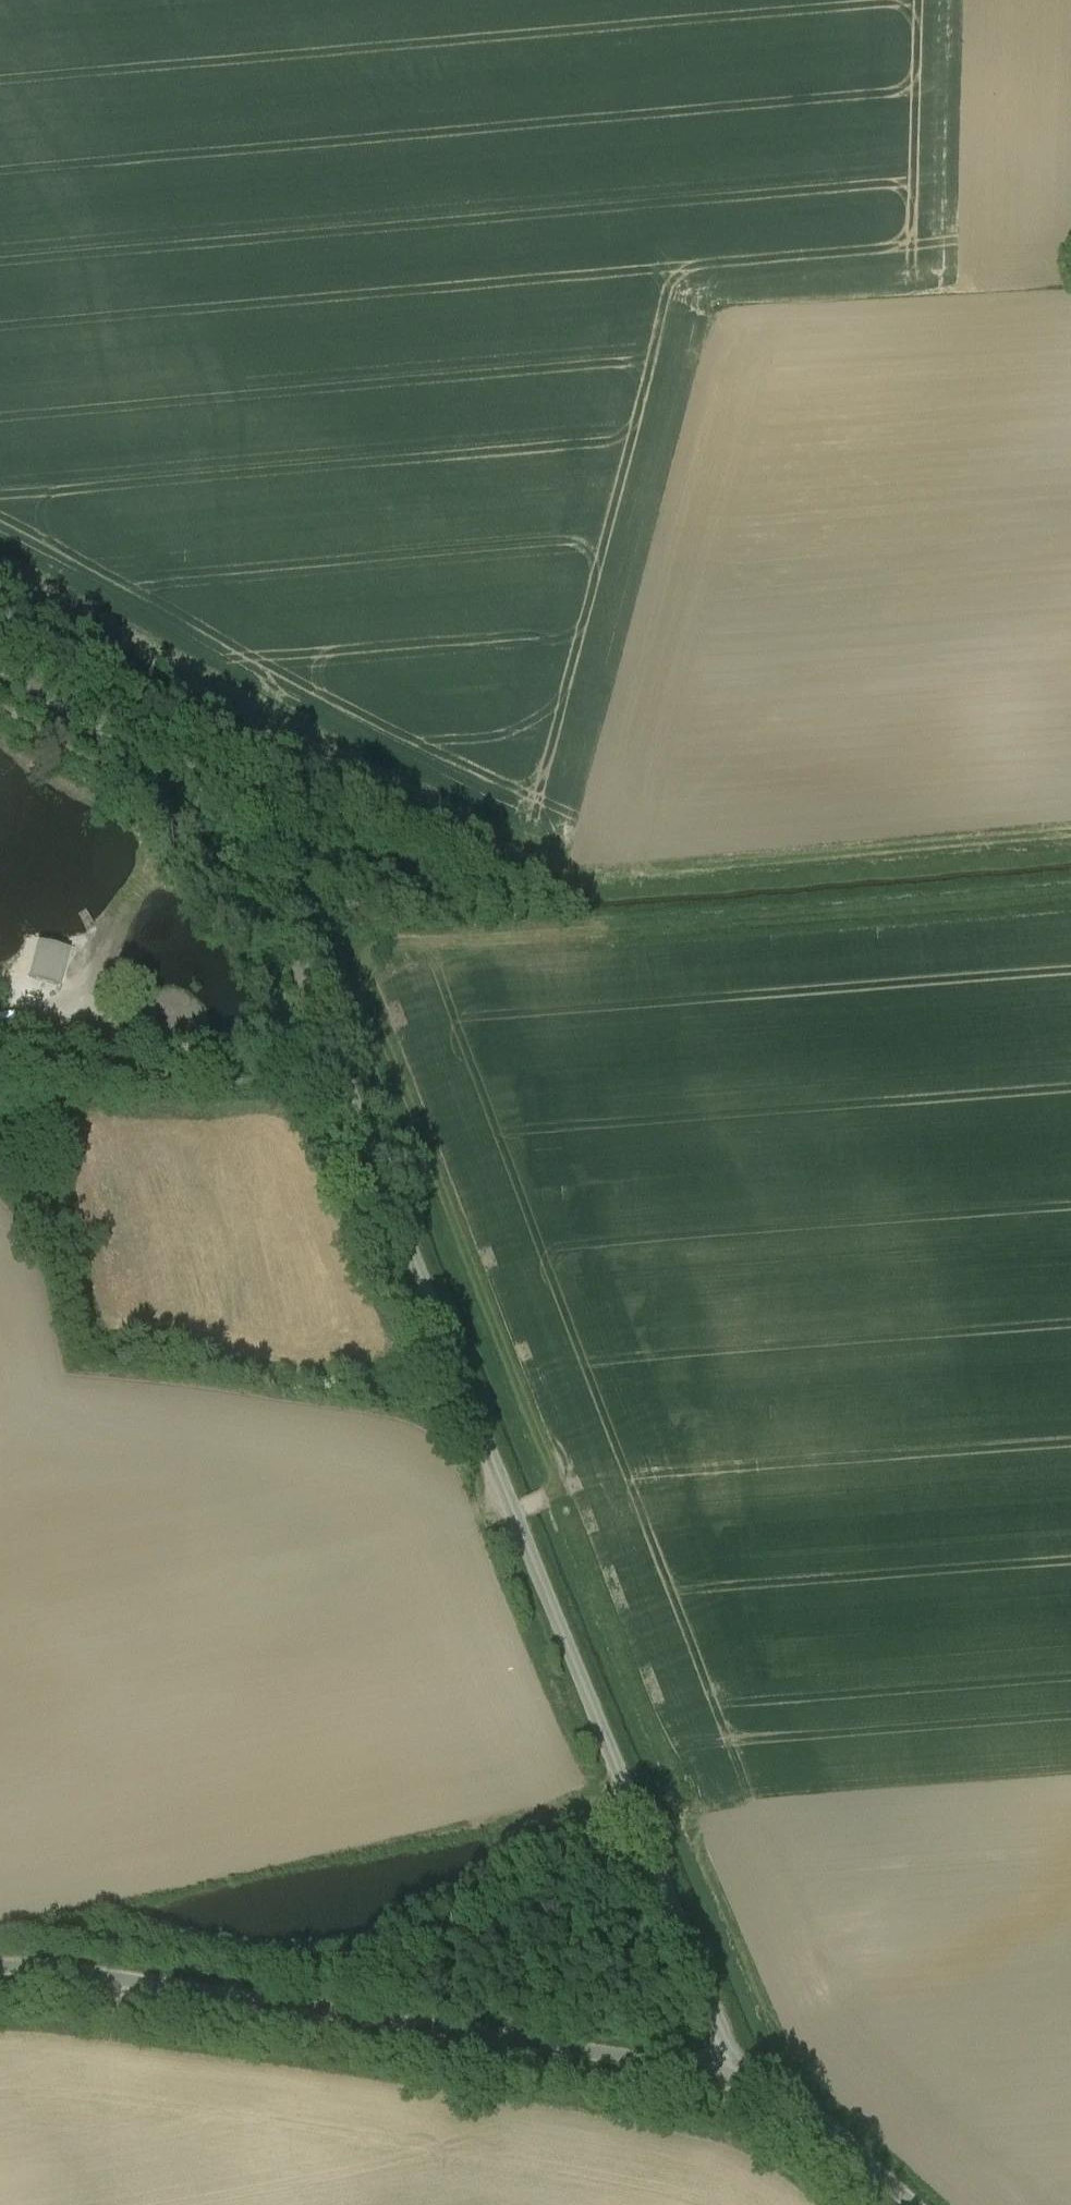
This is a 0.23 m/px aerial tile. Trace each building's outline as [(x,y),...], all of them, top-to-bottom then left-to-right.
[(73,946),(46,940),(39,973),(66,978),(73,946)]
